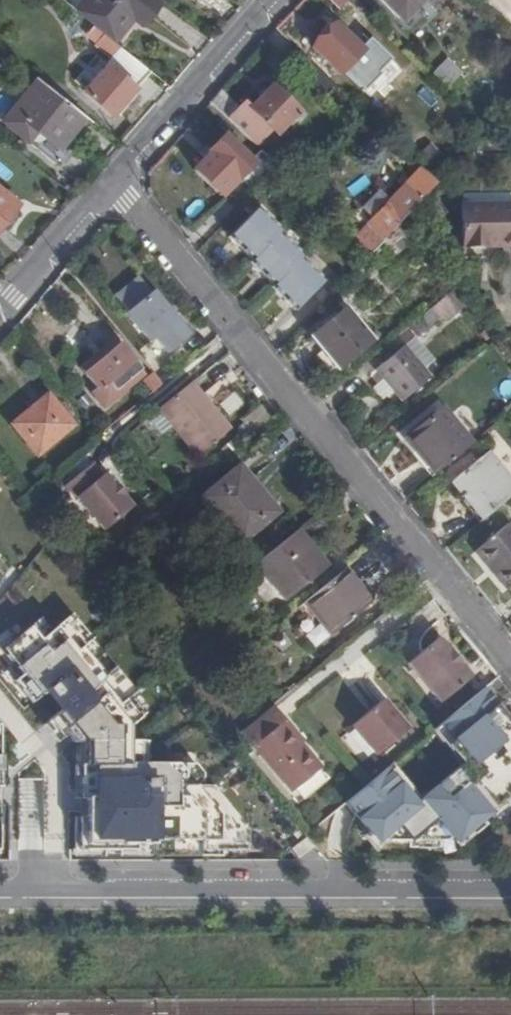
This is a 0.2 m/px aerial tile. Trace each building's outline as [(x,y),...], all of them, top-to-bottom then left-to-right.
[(92,25),(114,43),(132,22),(141,28),(148,19),(161,4),(157,0),(61,0),(92,25)] [(349,0),(329,0),(339,10),(349,0)] [(401,23),(423,0),(375,0),(401,23)] [(128,94),(149,71),(114,43),(92,25),(85,34),(95,43),(94,45),(110,58),(83,90),(110,114),(128,94)] [(324,36),(311,49),(338,75),(349,65),(362,77),(374,65),(334,26),(324,36)] [(446,57),(430,74),(446,89),(462,72),(446,57)] [(345,95),(362,77),(349,65),(338,75),(332,82),(345,95)] [(71,134),(85,117),(37,78),(3,120),(27,141),(37,130),(59,149),(71,134)] [(217,96),(210,105),(255,149),(270,134),(276,139),(298,116),(272,90),(250,111),(245,106),(240,112),(220,92),(217,96)] [(239,177),(251,164),(223,138),(215,146),(209,153),(211,155),(196,173),(222,197),(239,177)] [(251,164),(239,177),(249,186),(261,174),(251,164)] [(371,221),(366,225),(375,234),(384,242),(392,233),(401,225),(438,185),(421,169),(403,187),(402,186),(396,192),(370,220),(371,221)] [(359,209),(368,217),(388,196),(379,188),(359,209)] [(0,189),(0,225),(3,222),(17,204),(0,189)] [(466,244),(510,244),(510,201),(468,199),(466,244)] [(280,233),(257,210),(229,239),(238,248),(252,261),(278,235),(280,233)] [(404,246),(392,233),(384,242),(368,258),(381,270),(404,246)] [(375,234),(360,250),(368,258),(384,242),(375,234)] [(302,258),(278,235),(252,261),(250,264),(261,274),(274,286),(300,260),(302,258)] [(323,282),(300,260),(274,286),(272,289),(282,299),(295,310),(323,282)] [(126,287),(114,297),(127,313),(125,314),(149,343),(153,339),(166,354),(189,336),(152,291),(150,293),(138,278),(126,287)] [(456,313),(444,297),(411,325),(419,335),(435,320),(440,326),(456,313)] [(343,310),(309,338),(325,356),(337,369),(369,342),(343,310)] [(406,343),(428,368),(437,360),(415,336),(406,343)] [(80,369),(85,375),(103,361),(119,348),(114,342),(80,369)] [(403,347),(376,370),(389,386),(401,401),(429,378),(403,347)] [(103,361),(85,375),(98,391),(95,394),(105,407),(123,393),(119,388),(138,372),(119,348),(103,361)] [(140,382),(150,394),(160,386),(150,374),(140,382)] [(209,405),(190,383),(158,410),(196,457),(230,430),(209,405)] [(31,410),(12,425),(37,455),(72,427),(47,397),(31,410)] [(422,458),(435,474),(469,445),(440,412),(407,440),(422,458)] [(482,520),(510,496),(510,484),(486,454),(451,482),(465,499),(482,520)] [(90,468),(67,487),(77,499),(104,532),(132,510),(123,499),(125,497),(120,491),(115,485),(114,487),(105,476),(100,480),(90,468)] [(240,472),(204,501),(239,545),(277,515),(256,492),(240,472)] [(476,552),(493,573),(510,592),(510,591),(510,528),(508,525),(476,552)] [(309,547),(295,531),(254,565),(282,601),(326,566),(309,547)] [(356,582),(344,567),(301,604),(326,634),(370,598),(356,582)] [(81,817),(81,851),(155,851),(155,841),(203,841),(203,851),(250,851),(251,829),(215,785),(205,785),(205,773),(197,764),(143,764),(143,741),(131,741),(131,727),(147,713),(133,695),(138,691),(117,666),(107,674),(84,647),(95,638),(74,613),(53,630),(42,617),(4,648),(25,673),(17,680),(35,702),(48,691),(63,709),(50,720),(64,737),(70,733),(76,743),(82,743),(87,743),(87,766),(81,765),(82,799),(88,799),(88,817),(81,817)] [(117,666),(95,638),(84,647),(107,674),(117,666)] [(439,639),(408,666),(439,703),(470,676),(453,656),(439,639)] [(482,690),(437,728),(466,763),(414,807),(385,773),(364,790),(346,806),(378,844),(385,839),(390,844),(445,843),(451,838),(455,843),(510,796),(510,724),(500,711),(482,690)] [(367,716),(349,731),(373,759),(405,732),(382,704),(367,716)] [(297,734),(274,706),(243,732),(291,792),(320,767),(295,736),(297,734)] [(290,849),(297,858),(312,846),(305,838),(290,849)] [(203,841),(155,841),(155,851),(203,851),(203,841)]
